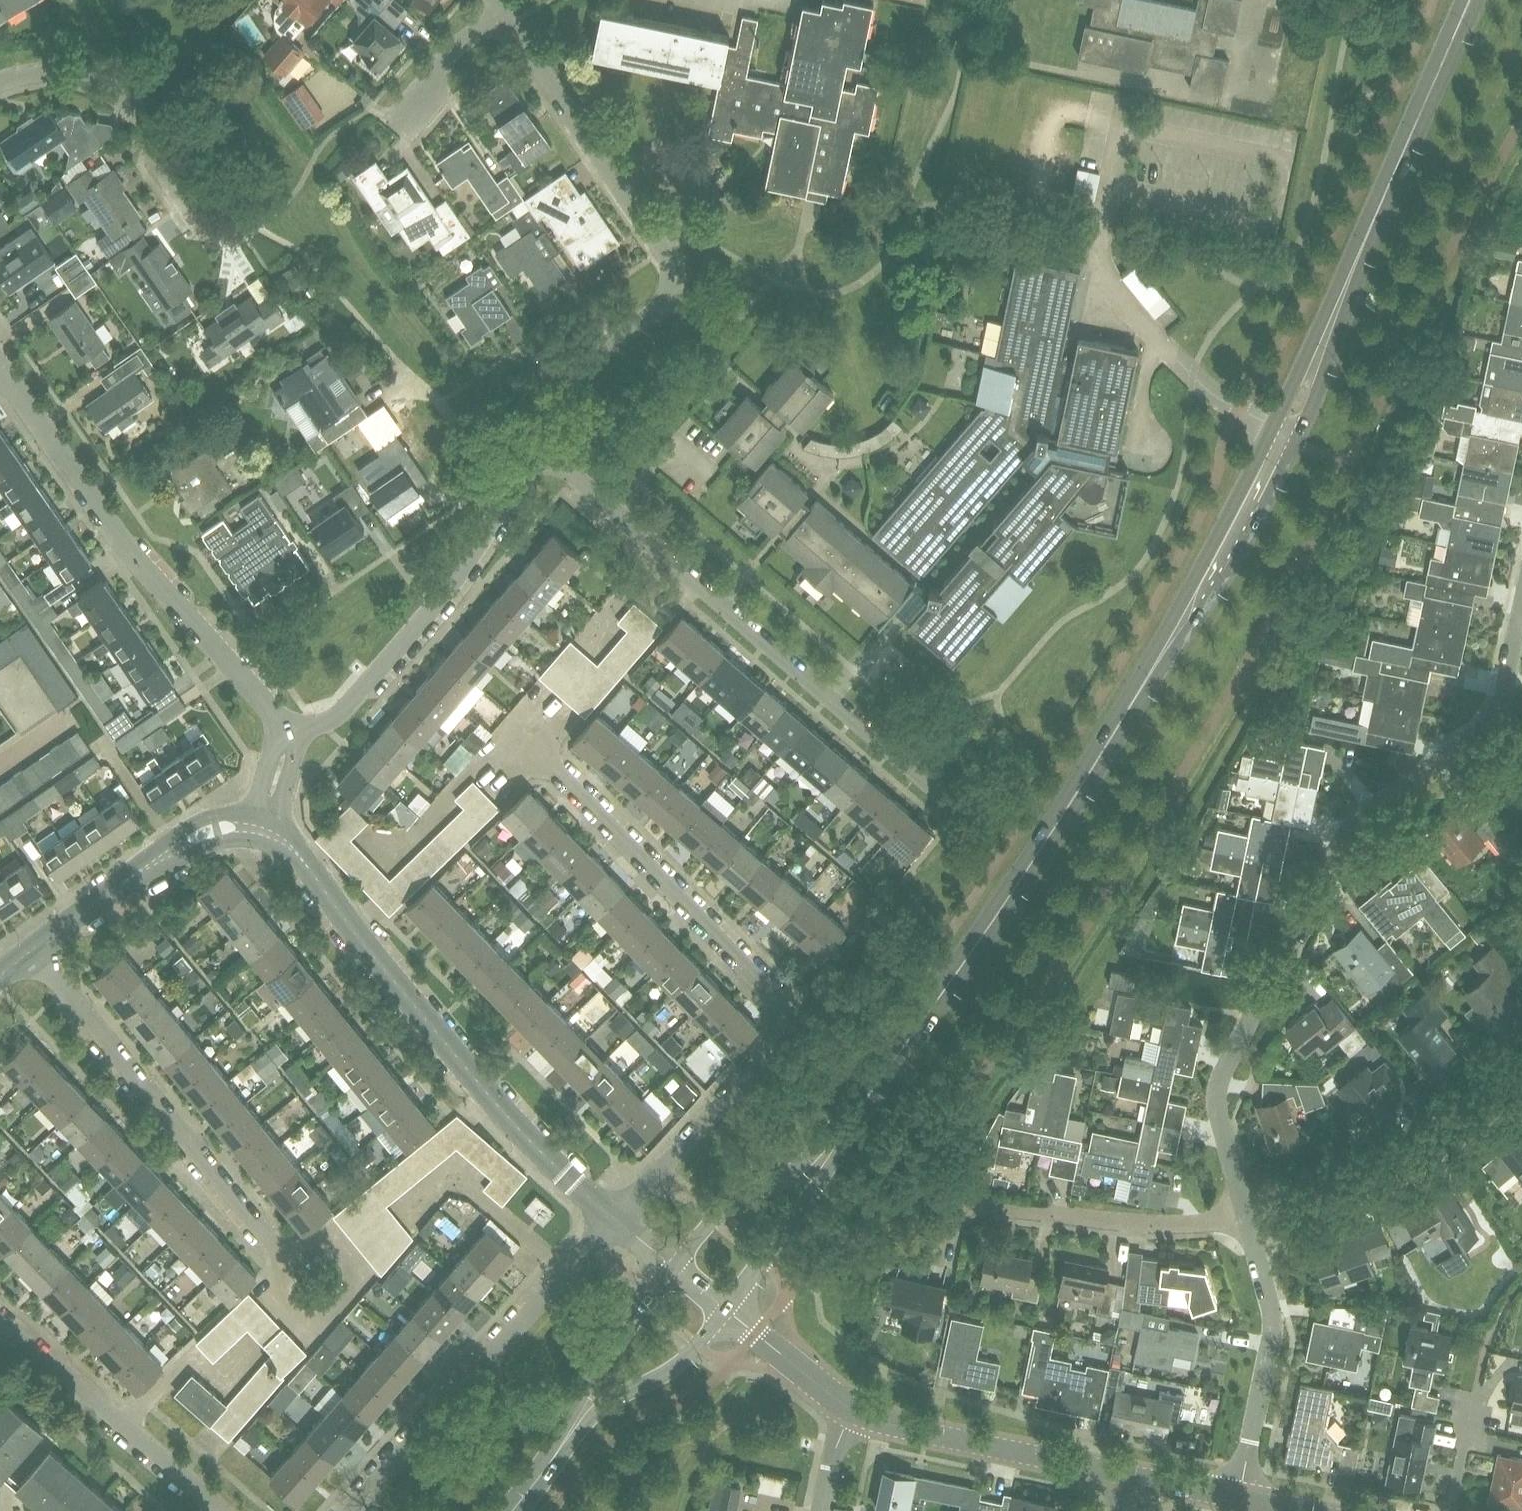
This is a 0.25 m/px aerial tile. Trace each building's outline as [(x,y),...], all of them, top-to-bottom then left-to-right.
[(5,12),(8,17),(9,17),(8,16),(31,1),(32,2),(33,1),(32,1),(34,0),(0,0),(0,15),(5,12)] [(306,24),(320,7),(319,6),(324,0),(277,0),(280,3),(276,7),(274,15),(275,23),(277,29),(282,33),(265,54),(287,73),(305,52),(292,41),(306,24)] [(362,16),(362,23),(367,27),(355,40),(367,51),(365,53),(369,56),(367,59),(375,66),(377,63),(380,66),(403,39),(393,30),(410,10),(399,0),(352,0),(362,16)] [(429,10),(437,0),(417,0),(429,10)] [(807,194),(809,187),(821,190),(829,192),(843,195),(847,172),(854,141),(856,129),(870,132),(874,113),(880,85),(858,81),(856,90),(843,87),(848,60),(862,63),(874,2),(865,0),(844,0),(844,1),(839,0),(823,0),(822,6),(804,2),(804,3),(804,4),(801,16),(801,18),(798,32),(797,37),(795,48),(793,54),(791,65),(788,80),(788,83),(784,82),(775,80),(773,80),(747,75),(752,54),(753,48),(759,18),(743,15),(736,51),(727,49),(730,35),(723,34),(713,32),(709,31),(627,14),(623,13),(603,9),(598,33),(597,38),(594,52),(611,55),(616,56),(627,59),(632,60),(642,62),(646,63),(660,66),(664,66),(673,68),(677,69),(705,75),(709,76),(718,78),(720,78),(713,114),(709,134),(733,139),(735,129),(743,131),(763,135),(764,127),(778,130),(776,138),(773,151),(766,185),(807,194)] [(1095,3),(1091,25),(1086,24),(1079,56),(1147,70),(1149,58),(1194,68),(1190,87),(1222,93),(1230,59),(1214,55),(1219,29),(1235,32),(1242,0),(1199,0),(1197,9),(1158,0),(1080,0),(1095,3)] [(529,159),(553,143),(507,77),(475,99),(484,111),(490,107),(517,145),(507,152),(519,171),(532,163),(529,159)] [(307,96),(299,85),(283,97),(290,108),(307,96)] [(463,107),(472,120),(480,114),(472,101),(463,107)] [(28,119),(29,121),(24,124),(23,130),(19,133),(18,131),(3,142),(8,149),(11,153),(6,156),(5,157),(6,159),(14,170),(15,170),(21,171),(31,164),(34,162),(31,158),(59,139),(68,152),(66,167),(69,166),(82,157),(103,144),(88,125),(80,113),(68,111),(56,120),(49,110),(35,119),(33,115),(28,119)] [(462,144),(437,161),(448,178),(463,168),(468,175),(470,174),(493,209),(492,210),(497,217),(512,207),(525,198),(508,174),(498,181),(472,143),(465,148),(462,144)] [(335,171),(335,172),(339,178),(347,173),(342,166),(338,169),(335,171)] [(89,168),(68,182),(81,200),(87,195),(109,228),(97,236),(109,253),(148,226),(139,214),(141,213),(123,187),(125,186),(114,170),(113,171),(99,180),(92,170),(90,167),(89,168)] [(455,206),(441,215),(408,167),(379,185),(375,179),(364,187),(379,209),(389,202),(400,217),(400,218),(403,223),(400,224),(414,245),(431,233),(439,245),(443,242),(450,251),(474,234),(455,206)] [(525,198),(531,207),(538,218),(547,212),(571,248),(586,239),(596,254),(591,257),(592,258),(608,247),(605,243),(616,235),(585,191),(573,199),(568,191),(569,190),(559,175),(525,198)] [(71,195),(59,179),(41,201),(55,221),(62,216),(56,206),(71,195)] [(525,198),(512,207),(519,216),(531,207),(525,198)] [(546,229),(538,218),(531,207),(519,216),(513,219),(523,234),(496,252),(509,271),(522,261),(544,293),(567,278),(549,252),(546,254),(534,237),(546,229)] [(8,224),(0,212),(0,230),(8,224)] [(0,248),(0,273),(11,289),(54,259),(31,226),(0,248)] [(190,308),(182,295),(192,288),(160,242),(153,248),(144,235),(111,258),(120,271),(136,261),(167,305),(169,304),(177,317),(190,308)] [(69,287),(91,272),(88,267),(83,260),(77,251),(55,266),(69,287)] [(88,256),(83,260),(88,267),(93,263),(88,256)] [(1129,477),(1130,471),(1107,466),(1111,447),(1118,448),(1139,348),(1079,336),(1073,365),(1061,363),(1080,270),(1017,257),(1003,322),(1000,321),(993,354),(996,354),(995,364),(985,362),(977,400),(987,403),(986,407),(983,406),(940,455),(937,453),(916,478),(919,480),(873,533),(922,576),(1024,457),(1039,470),(994,523),(999,527),(980,550),(975,545),(937,589),(930,587),(930,589),(918,579),(915,583),(817,499),(812,505),(803,497),(808,492),(773,461),(739,501),(747,508),(740,517),(758,533),(766,524),(774,531),(789,514),(798,522),(783,539),(808,561),(797,574),(823,597),(835,584),(881,623),(897,605),(912,618),(909,621),(954,661),(997,612),(1004,618),(1034,583),(1027,577),(1075,521),(1118,530),(1129,477)] [(512,313),(494,287),(503,280),(491,262),(485,267),(482,263),(467,274),(470,280),(447,295),(467,324),(462,328),(472,343),(485,334),(483,332),(512,313)] [(296,264),(284,272),(297,290),(308,282),(296,264)] [(91,272),(69,287),(75,296),(97,281),(91,272)] [(414,279),(406,284),(413,295),(420,291),(422,290),(416,282),(414,279)] [(217,314),(220,319),(206,329),(213,339),(212,340),(214,342),(204,349),(212,362),(268,323),(271,327),(285,318),(270,296),(258,305),(252,297),(238,307),(236,304),(229,309),(224,309),(217,314)] [(111,354),(104,344),(105,344),(75,300),(50,317),(80,361),(91,353),(98,363),(111,354)] [(1515,301),(1509,330),(1504,329),(1502,341),(1521,345),(1521,302),(1515,301)] [(933,319),(946,322),(948,310),(936,308),(933,319)] [(1476,344),(1478,337),(1461,334),(1459,345),(1475,348),(1476,344)] [(1502,341),(1494,339),(1486,380),(1498,383),(1521,388),(1521,357),(1521,353),(1521,345),(1502,341)] [(126,378),(89,403),(106,428),(117,420),(123,428),(136,419),(131,411),(152,396),(135,371),(143,366),(147,372),(156,366),(141,344),(115,362),(126,378)] [(764,393),(804,428),(834,393),(812,373),(816,369),(794,350),(781,364),(786,368),(764,393)] [(356,423),(368,414),(348,384),(339,390),(330,377),(339,371),(328,355),(311,367),(308,362),(282,380),(285,385),(276,391),(287,407),(297,400),(317,429),(307,436),(316,450),(343,432),(356,423)] [(1498,383),(1492,412),(1477,408),(1474,420),(1495,425),(1506,427),(1509,416),(1521,419),(1521,388),(1498,383)] [(751,459),(756,464),(787,429),(747,394),(740,403),(731,395),(715,413),(724,421),(717,429),(741,451),(737,456),(747,464),(751,459)] [(1447,415),(1452,416),(1474,420),(1477,408),(1478,405),(1459,401),(1458,404),(1446,402),(1443,414),(1447,415)] [(1469,462),(1508,470),(1514,441),(1492,436),(1495,425),(1474,420),(1452,416),(1447,415),(1445,424),(1449,430),(1461,432),(1456,456),(1463,461),(1469,462)] [(869,435),(864,437),(860,438),(856,439),(852,440),(847,441),(843,441),(839,441),(835,441),(831,440),(826,440),(822,438),(817,437),(812,435),(804,445),(807,447),(811,449),(816,450),(820,451),(827,453),(831,454),(835,454),(843,454),(850,453),(857,452),(865,450),(868,449),(872,448),(879,445),(883,443),(886,440),(893,436),(899,430),(904,425),(894,416),(891,420),(888,422),(885,425),(882,428),(878,430),(873,433),(869,435)] [(10,441),(0,427),(0,448),(10,441)] [(392,467),(369,483),(373,488),(389,512),(393,518),(415,504),(411,498),(422,491),(419,486),(430,479),(398,433),(378,447),(392,467)] [(1427,435),(1424,452),(1435,454),(1438,437),(1436,437),(1427,435)] [(24,461),(10,441),(0,448),(0,477),(24,461)] [(180,459),(167,467),(185,494),(182,496),(192,511),(218,494),(220,497),(234,487),(217,461),(220,460),(209,443),(182,461),(180,459)] [(0,477),(0,483),(11,499),(37,481),(24,461),(0,477)] [(1458,490),(1456,502),(1478,507),(1480,496),(1502,500),(1508,470),(1469,462),(1465,480),(1461,479),(1458,490)] [(1417,470),(1413,491),(1430,494),(1434,473),(1417,470)] [(293,490),(284,477),(276,483),(285,496),(293,490)] [(0,506),(0,515),(2,518),(17,508),(25,519),(51,501),(37,481),(11,499),(0,506)] [(342,506),(314,525),(333,551),(365,529),(356,515),(370,506),(353,482),(334,495),(342,506)] [(310,564),(277,517),(259,492),(240,506),(250,520),(234,531),(224,517),(204,531),(248,594),(249,593),(255,601),(310,564)] [(1478,507),(1456,502),(1409,492),(1407,504),(1424,508),(1424,512),(1448,517),(1446,528),(1441,526),(1438,541),(1452,544),(1491,552),(1497,523),(1475,518),(1478,507)] [(51,501),(25,519),(39,538),(65,520),(51,501)] [(65,520),(39,538),(52,558),(78,540),(65,520)] [(554,533),(536,554),(564,578),(582,556),(554,533)] [(78,540),(52,558),(66,578),(93,560),(78,540)] [(1485,582),(1491,552),(1452,544),(1449,560),(1432,556),(1427,581),(1427,582),(1449,586),(1460,589),(1463,577),(1485,582)] [(1396,564),(1399,548),(1389,546),(1383,545),(1379,561),(1396,564)] [(536,554),(518,574),(546,598),(564,578),(536,554)] [(0,565),(0,570),(11,586),(21,579),(8,560),(0,565)] [(518,574),(500,595),(528,619),(546,598),(518,574)] [(1427,582),(1427,581),(1406,577),(1403,595),(1428,600),(1423,624),(1462,632),(1468,602),(1446,597),(1449,586),(1427,582)] [(21,579),(11,586),(31,616),(51,602),(44,593),(35,599),(21,579)] [(94,618),(120,600),(106,580),(80,598),(71,605),(77,613),(86,607),(94,618)] [(12,601),(0,583),(0,609),(12,601)] [(500,595),(482,615),(510,639),(528,619),(500,595)] [(120,600),(94,618),(108,638),(134,620),(120,600)] [(51,602),(31,616),(53,647),(63,640),(49,620),(59,614),(51,602)] [(634,602),(619,620),(629,629),(644,610),(634,602)] [(644,610),(629,629),(638,637),(653,618),(644,610)] [(482,615),(464,636),(492,660),(510,639),(482,615)] [(684,615),(660,642),(681,661),(705,633),(684,615)] [(653,618),(638,637),(647,645),(664,627),(663,626),(653,618)] [(147,639),(134,620),(108,638),(108,639),(96,648),(101,655),(113,646),(121,658),(147,639)] [(21,653),(59,709),(79,696),(28,621),(0,640),(0,668),(21,653)] [(1456,662),(1462,632),(1423,624),(1417,652),(1413,651),(1414,645),(1372,637),(1369,655),(1383,658),(1404,662),(1410,663),(1410,664),(1432,668),(1434,657),(1456,662)] [(629,629),(621,637),(640,654),(647,645),(638,637),(629,629)] [(705,633),(681,661),(701,678),(725,651),(705,633)] [(464,636),(446,656),(474,680),(492,660),(464,636)] [(621,637),(613,646),(632,662),(640,654),(621,637)] [(147,639),(121,658),(135,678),(161,660),(147,639)] [(63,640),(53,647),(66,666),(77,659),(63,640)] [(571,641),(556,658),(565,666),(580,649),(571,641)] [(613,646),(606,655),(625,671),(632,662),(613,646)] [(1337,652),(1322,648),(1320,657),(1335,661),(1337,652)] [(580,649),(565,666),(574,674),(589,656),(580,649)] [(725,651),(701,678),(722,696),(746,669),(725,651)] [(1404,662),(1383,658),(1369,655),(1357,652),(1354,665),(1372,668),(1366,697),(1379,700),(1418,708),(1424,678),(1402,674),(1404,662)] [(606,655),(598,664),(601,698),(625,671),(606,655)] [(446,656),(429,677),(456,701),(474,680),(446,656)] [(589,656),(574,674),(583,682),(592,690),(601,698),(598,664),(589,656)] [(556,658),(540,675),(549,684),(565,666),(556,658)] [(77,659),(66,666),(80,686),(90,679),(77,659)] [(161,660),(135,678),(149,698),(175,680),(165,664),(161,660)] [(565,666),(549,684),(554,688),(558,692),(574,674),(565,666)] [(746,669),(722,696),(743,714),(766,687),(746,669)] [(663,682),(653,673),(642,685),(644,687),(652,694),(663,682)] [(574,674),(558,692),(568,699),(583,682),(574,674)] [(429,677),(411,697),(438,721),(456,701),(429,677)] [(90,679),(80,686),(94,705),(104,699),(90,679)] [(583,682),(568,699),(577,707),(592,690),(583,682)] [(766,687),(743,714),(763,732),(787,705),(766,687)] [(592,690),(577,707),(586,715),(601,698),(592,690)] [(411,697),(392,719),(420,743),(438,721),(411,697)] [(104,699),(94,705),(115,735),(134,722),(127,712),(117,718),(104,699)] [(176,699),(156,713),(163,723),(183,709),(176,699)] [(705,718),(684,700),(672,714),(693,731),(705,718)] [(1412,738),(1418,708),(1379,700),(1373,728),(1368,728),(1369,725),(1318,715),(1315,730),(1387,745),(1389,733),(1412,738)] [(787,705),(763,732),(783,749),(807,722),(787,705)] [(667,718),(655,708),(652,711),(646,718),(657,728),(667,718)] [(156,713),(137,726),(144,737),(163,723),(156,713)] [(598,714),(574,741),(595,759),(619,732),(598,714)] [(392,719),(374,739),(402,763),(420,743),(392,719)] [(807,722),(783,749),(804,767),(828,740),(807,722)] [(714,735),(700,724),(696,728),(694,731),(714,748),(720,741),(714,735)] [(137,726),(116,741),(124,751),(144,737),(137,726)] [(689,734),(679,726),(675,731),(674,733),(670,736),(680,745),(689,734)] [(475,751),(486,739),(473,727),(464,738),(462,740),(467,744),(475,751)] [(79,730),(69,737),(82,755),(91,749),(79,730)] [(196,744),(183,752),(201,779),(222,765),(206,742),(210,739),(204,731),(192,738),(196,744)] [(619,732),(595,759),(615,777),(639,750),(619,732)] [(69,737),(60,743),(72,762),(82,755),(69,737)] [(374,739),(357,759),(385,783),(402,763),(374,739)] [(1321,759),(1323,747),(1326,748),(1326,747),(1288,739),(1284,759),(1254,753),(1253,756),(1244,754),(1240,770),(1242,771),(1318,787),(1324,759),(1321,759)] [(475,752),(461,740),(443,761),(457,772),(475,752)] [(828,740),(804,767),(824,785),(848,758),(828,740)] [(60,743),(51,750),(63,768),(72,762),(60,743)] [(723,752),(720,755),(732,766),(732,765),(740,757),(728,746),(723,752)] [(51,750),(41,756),(54,774),(63,768),(51,750)] [(639,750),(615,777),(636,795),(660,768),(639,750)] [(183,752),(164,766),(182,792),(201,779),(183,752)] [(182,792),(164,766),(156,754),(147,760),(155,771),(143,780),(161,806),(182,792)] [(41,756),(32,763),(44,781),(54,774),(41,756)] [(96,756),(75,769),(82,779),(102,766),(96,756)] [(848,758),(824,785),(845,803),(869,776),(848,758)] [(357,759),(339,780),(366,804),(385,783),(357,759)] [(729,770),(718,762),(710,772),(720,781),(729,770)] [(32,763),(22,769),(35,788),(44,781),(32,763)] [(761,772),(752,764),(747,770),(742,776),(753,785),(762,773),(761,772)] [(660,768),(636,795),(657,813),(681,786),(660,768)] [(22,769),(13,776),(25,794),(35,788),(22,769)] [(75,769),(56,783),(63,793),(82,779),(75,769)] [(1318,787),(1242,771),(1240,770),(1237,787),(1246,788),(1246,792),(1276,798),(1272,818),(1272,819),(1310,826),(1310,825),(1291,821),(1293,810),(1312,814),(1318,787)] [(769,796),(775,802),(784,792),(763,774),(753,786),(767,798),(769,796)] [(750,788),(736,775),(729,783),(744,795),(750,788)] [(13,776),(4,782),(16,800),(25,794),(13,776)] [(869,776),(845,803),(866,821),(890,793),(869,776)] [(474,780),(456,797),(465,806),(482,789),(474,780)] [(0,785),(0,797),(7,807),(16,800),(4,782),(0,785)] [(56,783),(36,797),(43,807),(63,793),(56,783)] [(1230,808),(1234,788),(1221,785),(1217,805),(1223,806),(1230,808)] [(681,786),(657,813),(677,831),(701,803),(681,786)] [(761,794),(752,787),(744,796),(753,804),(761,794)] [(465,806),(466,807),(473,814),(490,798),(482,789),(465,806)] [(530,790),(503,815),(523,835),(549,810),(530,790)] [(352,803),(360,812),(366,804),(351,791),(345,797),(352,803)] [(890,793),(866,821),(886,839),(910,811),(890,793)] [(123,795),(103,808),(121,834),(140,820),(123,795)] [(36,797),(8,816),(20,833),(29,827),(24,820),(43,807),(36,797)] [(490,798),(473,814),(482,824),(500,807),(490,798)] [(406,824),(410,823),(419,813),(403,799),(396,807),(398,818),(406,824)] [(352,803),(343,812),(359,829),(368,820),(352,803)] [(701,803),(677,831),(698,849),(722,821),(701,803)] [(466,807),(458,815),(474,832),(482,824),(473,814),(466,807)] [(1513,845),(1490,817),(1475,829),(1457,807),(1431,828),(1458,862),(1489,837),(1502,853),(1513,845)] [(103,808),(84,822),(101,847),(121,834),(103,808)] [(549,810),(523,835),(542,855),(568,829),(549,810)] [(910,811),(886,839),(907,857),(931,829),(910,811)] [(334,820),(342,829),(351,837),(359,829),(343,812),(334,820)] [(1272,819),(1272,818),(1254,814),(1249,833),(1219,827),(1215,847),(1283,861),(1289,834),(1270,830),(1272,819)] [(458,815),(449,823),(466,840),(474,832),(458,815)] [(0,821),(0,837),(6,832),(11,839),(20,833),(8,816),(0,821)] [(334,820),(316,837),(325,846),(342,829),(334,820)] [(824,827),(817,820),(808,830),(816,837),(824,827)] [(722,821),(698,849),(719,867),(742,839),(722,821)] [(84,822),(63,836),(81,861),(101,847),(84,822)] [(449,823),(441,831),(458,848),(466,840),(449,823)] [(781,835),(786,829),(782,825),(777,831),(781,835)] [(342,829),(325,846),(333,854),(351,837),(342,829)] [(568,829),(542,855),(561,874),(587,849),(568,829)] [(441,831),(433,839),(449,856),(458,848),(441,831)] [(1216,836),(1206,834),(1204,844),(1213,846),(1216,836)] [(489,838),(486,835),(475,846),(479,851),(484,855),(493,846),(495,844),(489,838)] [(63,836),(43,850),(60,875),(81,861),(63,836)] [(351,837),(333,854),(341,863),(359,846),(351,837)] [(433,839),(424,847),(441,864),(449,856),(433,839)] [(742,839),(719,867),(739,884),(763,857),(742,839)] [(817,848),(812,844),(805,851),(811,856),(817,848)] [(1203,844),(1200,858),(1212,861),(1215,847),(1213,846),(1204,844),(1203,844)] [(359,846),(341,863),(349,871),(367,854),(359,846)] [(424,847),(416,855),(433,872),(441,864),(424,847)] [(845,847),(838,856),(849,866),(857,857),(845,847)] [(1283,861),(1215,847),(1212,861),(1210,866),(1241,873),(1237,892),(1237,893),(1275,901),(1275,900),(1256,896),(1259,885),(1277,889),(1283,861)] [(587,849),(561,874),(580,894),(606,868),(587,849)] [(367,854),(349,871),(357,879),(375,862),(367,854)] [(416,855),(408,863),(424,880),(433,872),(416,855)] [(763,857),(739,884),(760,902),(783,875),(763,857)] [(502,858),(493,866),(504,877),(505,878),(512,871),(514,870),(502,858)] [(26,861),(7,875),(25,901),(44,887),(26,861)] [(1466,933),(1461,926),(1438,898),(1450,888),(1428,861),(1415,871),(1412,867),(1370,901),(1397,934),(1423,912),(1451,946),(1466,933)] [(375,862),(357,879),(365,888),(383,871),(375,862)] [(408,863),(399,871),(416,888),(424,880),(408,863)] [(5,914),(25,901),(7,875),(0,865),(0,907),(5,914)] [(483,877),(487,872),(481,866),(476,870),(483,877)] [(606,868),(580,894),(599,913),(625,888),(606,868)] [(228,869),(200,892),(217,913),(245,890),(228,869)] [(383,871),(365,888),(373,896),(391,879),(383,871)] [(399,871),(391,879),(399,888),(408,896),(416,888),(399,871)] [(513,889),(518,895),(524,890),(532,883),(524,874),(510,886),(513,889)] [(783,875),(760,902),(780,920),(804,892),(783,875)] [(391,879),(373,896),(381,904),(399,888),(391,879)] [(435,882),(408,908),(428,928),(454,902),(436,883),(435,882)] [(549,886),(537,897),(536,898),(528,906),(540,918),(546,913),(547,912),(549,909),(560,899),(561,899),(549,886)] [(399,888),(381,904),(390,913),(408,896),(399,888)] [(625,888),(599,913),(618,933),(644,907),(625,888)] [(1237,893),(1237,892),(1218,888),(1214,908),(1183,902),(1180,921),(1248,936),(1254,908),(1235,904),(1237,893)] [(245,890),(217,913),(235,934),(263,911),(245,890)] [(804,892),(780,920),(801,938),(825,911),(804,892)] [(454,902),(428,928),(447,947),(473,922),(454,902)] [(524,911),(515,902),(506,910),(515,919),(524,911)] [(644,907),(618,933),(637,953),(664,927),(644,907)] [(263,911),(235,934),(252,956),(280,932),(263,911)] [(535,922),(524,911),(515,919),(526,931),(535,922)] [(825,911),(801,938),(822,956),(846,929),(825,911)] [(540,918),(546,925),(547,925),(553,918),(547,912),(546,913),(540,918)] [(553,918),(547,925),(559,937),(568,928),(557,916),(553,918)] [(1152,937),(1156,919),(1143,916),(1133,933),(1152,937)] [(1243,963),(1248,936),(1180,921),(1176,941),(1206,947),(1202,967),(1240,975),(1240,974),(1221,970),(1224,959),(1243,963)] [(473,922),(447,947),(466,967),(492,941),(473,922)] [(1488,934),(1480,925),(1471,932),(1479,942),(1488,934)] [(664,927),(637,953),(655,971),(681,945),(664,927)] [(1387,993),(1414,971),(1388,938),(1387,939),(1392,946),(1382,954),(1361,929),(1329,955),(1329,956),(1336,950),(1369,990),(1381,980),(1389,990),(1387,992),(1387,993)] [(280,932),(252,956),(269,977),(298,954),(280,932)] [(192,952),(204,942),(196,933),(183,943),(191,952),(192,952)] [(168,954),(177,947),(167,936),(157,945),(166,956),(168,954)] [(492,941),(466,967),(485,986),(511,961),(492,941)] [(595,955),(584,944),(574,954),(573,955),(579,961),(584,966),(595,955)] [(681,945),(655,971),(675,991),(701,966),(681,945)] [(1512,971),(1493,948),(1479,960),(1490,973),(1468,991),(1481,1007),(1469,1017),(1482,1032),(1494,1023),(1496,1025),(1520,1006),(1500,980),(1512,971)] [(597,977),(605,985),(614,977),(603,965),(609,959),(602,951),(585,968),(595,979),(597,977)] [(125,953),(97,976),(114,997),(143,974),(125,953)] [(298,954),(269,977),(286,998),(315,975),(298,954)] [(173,963),(183,975),(194,967),(184,955),(173,963)] [(561,965),(554,958),(544,967),(551,974),(561,965)] [(511,961),(485,986),(504,1006),(530,980),(511,961)] [(701,966),(675,991),(694,1011),(720,985),(701,966)] [(201,975),(194,967),(186,973),(184,974),(188,979),(192,984),(201,976),(201,975)] [(206,973),(215,984),(225,976),(219,969),(212,968),(206,973)] [(1110,983),(1132,987),(1135,973),(1113,969),(1110,983)] [(582,970),(570,982),(579,991),(592,979),(582,970)] [(143,974),(114,997),(132,1019),(160,996),(143,974)] [(620,994),(628,986),(626,984),(617,974),(614,977),(605,985),(606,986),(617,997),(620,994)] [(315,975),(286,998),(303,1018),(331,995),(315,975)] [(530,980),(504,1006),(523,1025),(549,1000),(530,980)] [(720,985),(694,1011),(713,1030),(739,1004),(720,985)] [(1436,1023),(1449,1013),(1428,988),(1404,1008),(1414,1020),(1398,1033),(1428,1070),(1425,1072),(1433,1082),(1450,1067),(1443,1058),(1456,1047),(1436,1023)] [(1180,1045),(1198,1049),(1204,1025),(1185,1020),(1188,1005),(1119,991),(1110,1031),(1131,1035),(1135,1015),(1165,1021),(1160,1041),(1180,1045)] [(331,995),(303,1018),(320,1040),(349,1016),(331,995)] [(160,996),(132,1019),(149,1040),(177,1017),(160,996)] [(1333,998),(1319,1010),(1314,1005),(1286,1028),(1305,1051),(1319,1040),(1326,1049),(1355,1025),(1333,998)] [(549,1000),(523,1025),(541,1044),(568,1019),(549,1000)] [(739,1004),(713,1030),(732,1050),(759,1025),(739,1004)] [(252,1007),(242,1015),(240,1017),(249,1028),(251,1026),(261,1018),(252,1007)] [(644,1009),(637,1015),(643,1021),(649,1015),(644,1009)] [(620,1012),(612,1021),(626,1036),(635,1027),(620,1012)] [(349,1016),(320,1040),(338,1061),(366,1038),(349,1016)] [(653,1034),(661,1027),(658,1023),(651,1016),(648,1018),(643,1023),(653,1034)] [(177,1017),(149,1040),(166,1061),(195,1038),(177,1017)] [(568,1019),(541,1044),(561,1064),(587,1039),(568,1019)] [(246,1030),(239,1022),(230,1030),(237,1037),(246,1030)] [(653,1049),(655,1046),(656,1045),(646,1035),(644,1033),(643,1033),(637,1040),(635,1042),(647,1054),(653,1049)] [(674,1055),(685,1045),(673,1033),(663,1042),(674,1054),(674,1055)] [(30,1037),(4,1062),(23,1083),(50,1057),(30,1037)] [(195,1038),(166,1061),(183,1081),(212,1058),(195,1038)] [(366,1038),(338,1061),(355,1082),(383,1059),(366,1038)] [(587,1039),(561,1064),(580,1084),(606,1058),(587,1039)] [(279,1063),(279,1064),(288,1056),(280,1045),(279,1044),(277,1041),(267,1049),(268,1049),(279,1063)] [(1180,1045),(1160,1041),(1156,1060),(1126,1054),(1124,1065),(1122,1074),(1172,1084),(1175,1069),(1193,1073),(1196,1060),(1177,1056),(1180,1045)] [(268,1049),(267,1049),(266,1049),(251,1062),(251,1063),(263,1077),(276,1066),(278,1064),(279,1064),(279,1063),(268,1049)] [(50,1057),(23,1083),(42,1102),(69,1077),(50,1057)] [(212,1058),(183,1081),(200,1103),(229,1079),(212,1058)] [(606,1058),(580,1084),(599,1103),(625,1078),(606,1058)] [(383,1059),(355,1082),(372,1103),(400,1080),(383,1059)] [(296,1082),(298,1084),(302,1089),(308,1084),(309,1084),(311,1082),(306,1075),(295,1061),(291,1064),(285,1069),(296,1082)] [(1348,1097),(1336,1107),(1350,1125),(1363,1115),(1369,1123),(1392,1104),(1381,1091),(1398,1077),(1385,1062),(1373,1072),(1368,1066),(1341,1088),(1348,1097)] [(1122,1074),(1124,1065),(1115,1063),(1113,1072),(1122,1074)] [(1048,1109),(1067,1113),(1075,1073),(1056,1069),(1054,1078),(1043,1076),(1031,1090),(1027,1111),(1007,1106),(995,1160),(996,1161),(1000,1142),(1011,1144),(1007,1163),(1020,1166),(1024,1147),(1039,1150),(1048,1109)] [(1093,1082),(1095,1071),(1084,1069),(1084,1070),(1083,1076),(1086,1081),(1093,1082)] [(1117,1079),(1118,1075),(1105,1073),(1103,1079),(1102,1086),(1115,1089),(1117,1079)] [(1168,1099),(1172,1084),(1122,1074),(1118,1093),(1148,1100),(1144,1119),(1163,1123),(1166,1112),(1185,1116),(1187,1103),(1168,1099)] [(69,1077),(42,1102),(61,1122),(88,1097),(69,1077)] [(625,1078),(599,1103),(618,1123),(644,1097),(625,1078)] [(229,1079),(200,1103),(218,1124),(246,1100),(229,1079)] [(400,1080),(372,1103),(389,1124),(418,1101),(400,1080)] [(1326,1101),(1318,1082),(1264,1080),(1263,1102),(1258,1104),(1272,1147),(1301,1137),(1287,1096),(1294,1093),(1298,1104),(1303,1102),(1305,1108),(1326,1101)] [(698,1094),(686,1083),(675,1094),(686,1106),(698,1094)] [(315,1092),(309,1085),(302,1090),(309,1098),(319,1110),(331,1101),(321,1089),(320,1090),(316,1093),(315,1092)] [(88,1097),(61,1122),(80,1142),(106,1116),(88,1097)] [(644,1097),(618,1123),(637,1142),(663,1117),(644,1097)] [(246,1100),(218,1124),(235,1145),(263,1121),(246,1100)] [(418,1101),(389,1124),(407,1145),(435,1122),(418,1101)] [(327,1104),(318,1112),(324,1120),(334,1112),(327,1104)] [(2,1105),(0,1106),(0,1119),(8,1112),(2,1105)] [(1062,1135),(1067,1113),(1048,1109),(1039,1150),(1054,1153),(1050,1172),(1063,1174),(1067,1156),(1078,1158),(1074,1177),(1075,1177),(1077,1166),(1081,1147),(1083,1139),(1062,1135)] [(458,1114),(442,1127),(458,1146),(474,1128),(458,1114)] [(106,1116),(80,1142),(98,1162),(125,1136),(106,1116)] [(1161,1135),(1163,1123),(1144,1119),(1140,1139),(1091,1129),(1087,1148),(1155,1162),(1158,1148),(1177,1151),(1180,1139),(1161,1135)] [(263,1121),(235,1145),(252,1166),(280,1142),(263,1121)] [(324,1125),(321,1122),(310,1132),(313,1136),(321,1145),(328,1138),(332,1135),(333,1135),(326,1127),(324,1125)] [(355,1152),(361,1147),(359,1145),(359,1144),(358,1140),(357,1136),(347,1124),(336,1132),(344,1141),(346,1144),(351,1150),(353,1153),(355,1152)] [(442,1127),(434,1135),(449,1153),(458,1146),(442,1127)] [(474,1128),(458,1146),(467,1154),(483,1135),(474,1128)] [(1517,1130),(1497,1147),(1499,1150),(1482,1164),(1499,1184),(1516,1170),(1521,1177),(1521,1136),(1517,1130)] [(434,1135),(425,1142),(440,1161),(449,1153),(434,1135)] [(483,1135),(467,1154),(476,1162),(491,1143),(483,1135)] [(125,1136),(98,1162),(117,1181),(144,1156),(125,1136)] [(280,1142),(252,1166),(269,1187),(298,1164),(280,1142)] [(361,1147),(355,1152),(359,1158),(365,1165),(372,1159),(377,1155),(367,1142),(361,1147)] [(425,1142),(416,1149),(431,1168),(440,1161),(425,1142)] [(491,1143),(476,1162),(485,1169),(500,1150),(491,1143)] [(38,1161),(48,1152),(40,1144),(31,1153),(36,1159),(38,1161)] [(347,1154),(339,1144),(330,1151),(340,1163),(349,1156),(347,1154)] [(1155,1162),(1087,1148),(1081,1147),(1077,1166),(1132,1178),(1128,1198),(1147,1202),(1149,1190),(1168,1194),(1171,1181),(1152,1177),(1155,1162)] [(416,1149),(407,1156),(422,1175),(431,1168),(416,1149)] [(14,1154),(9,1158),(14,1164),(15,1165),(20,1160),(24,1157),(19,1152),(17,1150),(14,1154)] [(500,1150),(485,1169),(494,1177),(509,1158),(500,1150)] [(144,1156),(117,1181),(136,1201),(163,1175),(144,1156)] [(407,1156),(398,1164),(413,1183),(422,1175),(407,1156)] [(509,1158),(494,1177),(503,1185),(518,1166),(509,1158)] [(298,1164),(269,1187),(286,1208),(315,1185),(298,1164)] [(398,1164),(389,1171),(404,1190),(413,1183),(398,1164)] [(77,1181),(78,1180),(81,1177),(71,1168),(70,1166),(56,1180),(57,1181),(67,1191),(77,1181)] [(518,1166),(503,1185),(512,1193),(528,1175),(518,1166)] [(389,1171),(380,1178),(395,1197),(404,1190),(389,1171)] [(163,1175),(136,1201),(155,1221),(181,1195),(163,1175)] [(48,1179),(45,1176),(36,1185),(44,1194),(53,1185),(48,1179)] [(494,1177),(485,1188),(503,1204),(512,1193),(503,1185),(494,1177)] [(380,1178),(353,1200),(361,1210),(368,1219),(386,1204),(395,1197),(380,1178)] [(78,1181),(78,1180),(77,1181),(67,1191),(66,1191),(66,1192),(67,1192),(68,1193),(73,1199),(77,1203),(77,1204),(75,1205),(74,1206),(77,1209),(77,1210),(78,1211),(81,1214),(82,1214),(82,1215),(83,1214),(84,1213),(85,1211),(93,1204),(93,1203),(94,1203),(93,1203),(89,1199),(89,1198),(92,1196),(92,1195),(90,1193),(78,1181)] [(1087,1186),(1075,1184),(1073,1193),(1085,1195),(1087,1186)] [(315,1185),(286,1208),(304,1230),(333,1206),(315,1185)] [(1406,1218),(1421,1241),(1441,1229),(1454,1250),(1478,1235),(1447,1185),(1423,1200),(1426,1205),(1406,1218)] [(13,1206),(0,1192),(0,1218),(13,1206)] [(537,1194),(526,1207),(544,1222),(555,1210),(537,1194)] [(181,1195),(155,1221),(174,1240),(200,1215),(181,1195)] [(353,1200),(335,1215),(343,1224),(361,1210),(353,1200)] [(386,1204),(368,1219),(376,1228),(377,1230),(395,1215),(386,1204)] [(73,1207),(71,1205),(69,1208),(62,1214),(67,1219),(71,1223),(77,1217),(80,1214),(77,1212),(77,1211),(76,1210),(73,1207)] [(0,1218),(0,1245),(5,1251),(32,1225),(13,1206),(0,1218)] [(102,1217),(93,1207),(86,1214),(95,1224),(102,1217)] [(361,1210),(343,1224),(350,1233),(368,1219),(361,1210)] [(87,1231),(94,1223),(85,1213),(77,1221),(87,1231)] [(200,1215),(174,1240),(192,1260),(218,1234),(200,1215)] [(395,1215),(377,1230),(383,1237),(386,1241),(404,1226),(395,1215)] [(447,1216),(440,1225),(447,1231),(455,1223),(447,1216)] [(428,1235),(438,1223),(431,1217),(420,1230),(427,1236),(428,1235)] [(368,1219),(350,1233),(358,1242),(376,1228),(368,1219)] [(96,1229),(96,1225),(94,1223),(82,1236),(90,1245),(101,1235),(101,1234),(96,1229)] [(111,1224),(105,1231),(111,1238),(118,1231),(111,1224)] [(32,1225),(5,1251),(24,1270),(51,1245),(32,1225)] [(1348,1290),(1344,1279),(1372,1269),(1368,1257),(1389,1250),(1381,1225),(1348,1236),(1350,1242),(1316,1253),(1331,1296),(1348,1290)] [(404,1226),(386,1241),(390,1246),(398,1255),(413,1237),(404,1226)] [(376,1228),(358,1242),(365,1251),(383,1237),(377,1230),(376,1228)] [(487,1229),(469,1250),(496,1274),(514,1253),(487,1229)] [(218,1234),(192,1260),(211,1279),(237,1253),(218,1234)] [(521,1244),(511,1236),(504,1244),(514,1253),(521,1244)] [(383,1237),(365,1251),(372,1260),(390,1246),(386,1241),(383,1237)] [(51,1245),(24,1270),(43,1290),(69,1264),(51,1245)] [(390,1246),(372,1260),(383,1273),(398,1255),(390,1246)] [(107,1247),(97,1257),(105,1265),(115,1255),(107,1247)] [(1038,1300),(1043,1277),(1029,1274),(1032,1258),(987,1249),(979,1291),(980,1291),(982,1280),(1014,1286),(1012,1294),(1038,1300)] [(469,1250),(451,1270),(478,1294),(496,1274),(469,1250)] [(237,1253),(211,1279),(230,1300),(257,1274),(237,1253)] [(1206,1267),(1194,1266),(1195,1262),(1143,1256),(1140,1275),(1127,1273),(1123,1306),(1132,1308),(1140,1310),(1142,1298),(1168,1302),(1170,1285),(1190,1288),(1189,1299),(1193,1310),(1218,1302),(1206,1267)] [(1106,1279),(1108,1267),(1067,1259),(1060,1292),(1099,1300),(1097,1312),(1112,1315),(1119,1282),(1106,1279)] [(146,1269),(153,1277),(162,1268),(154,1261),(146,1269)] [(69,1264),(43,1290),(61,1310),(88,1284),(69,1264)] [(124,1264),(113,1275),(122,1285),(133,1274),(124,1264)] [(451,1270),(433,1291),(460,1315),(478,1294),(451,1270)] [(894,1276),(887,1310),(907,1314),(903,1329),(931,1335),(935,1320),(938,1320),(945,1286),(894,1276)] [(88,1284),(61,1310),(80,1329),(107,1304),(88,1284)] [(433,1291),(415,1311),(442,1335),(460,1315),(433,1291)] [(249,1293),(232,1309),(240,1318),(258,1302),(249,1293)] [(162,1300),(157,1295),(150,1301),(155,1307),(162,1300)] [(258,1302),(240,1318),(249,1327),(266,1311),(258,1302)] [(107,1304),(80,1329),(99,1349),(126,1323),(107,1304)] [(1389,1307),(1385,1306),(1353,1305),(1349,1325),(1315,1318),(1306,1357),(1357,1368),(1359,1358),(1361,1358),(1362,1354),(1360,1353),(1362,1346),(1380,1350),(1389,1307)] [(1145,1311),(1140,1310),(1132,1308),(1128,1325),(1141,1327),(1134,1360),(1171,1367),(1175,1350),(1194,1354),(1199,1332),(1169,1326),(1169,1329),(1143,1323),(1145,1311)] [(1441,1312),(1425,1308),(1423,1316),(1440,1320),(1441,1312)] [(232,1309),(223,1317),(240,1335),(249,1327),(240,1318),(232,1309)] [(266,1311),(249,1327),(257,1336),(274,1319),(266,1311)] [(415,1311),(397,1332),(424,1356),(442,1335),(415,1311)] [(172,1320),(170,1323),(177,1330),(184,1324),(180,1321),(176,1316),(172,1320)] [(995,1387),(1000,1361),(977,1356),(984,1323),(953,1316),(945,1352),(957,1355),(952,1378),(995,1387)] [(223,1317),(214,1326),(231,1344),(240,1335),(223,1317)] [(274,1319),(257,1336),(266,1345),(267,1344),(266,1343),(282,1328),(274,1319)] [(342,1319),(334,1329),(343,1337),(351,1327),(342,1319)] [(126,1323),(99,1349),(118,1368),(144,1343),(126,1323)] [(214,1326),(206,1334),(223,1352),(231,1344),(214,1326)] [(282,1375),(282,1374),(307,1351),(284,1326),(282,1328),(266,1343),(267,1344),(274,1352),(266,1358),(267,1359),(271,1363),(269,1364),(274,1368),(274,1367),(282,1375)] [(1452,1334),(1411,1326),(1404,1360),(1415,1362),(1411,1382),(1417,1383),(1429,1385),(1433,1366),(1445,1369),(1452,1334)] [(1117,1329),(1108,1327),(1101,1332),(1099,1338),(1114,1341),(1117,1329)] [(397,1332),(379,1352),(406,1376),(424,1356),(397,1332)] [(206,1334),(197,1342),(214,1360),(223,1352),(206,1334)] [(144,1343),(118,1368),(137,1389),(164,1364),(144,1343)] [(331,1357),(319,1347),(307,1361),(319,1371),(331,1357)] [(379,1352),(361,1373),(388,1397),(406,1376),(379,1352)] [(1101,1411),(1103,1398),(1110,1368),(1088,1364),(1087,1369),(1070,1365),(1071,1360),(1047,1355),(1038,1402),(1074,1410),(1075,1406),(1101,1411)] [(267,1359),(259,1368),(277,1384),(284,1376),(282,1374),(282,1375),(274,1367),(274,1368),(269,1364),(271,1363),(267,1359)] [(307,1362),(296,1374),(308,1384),(319,1372),(312,1366),(307,1362)] [(1158,1400),(1121,1392),(1126,1368),(1110,1365),(1110,1368),(1103,1398),(1117,1401),(1113,1423),(1164,1434),(1168,1418),(1179,1420),(1185,1395),(1160,1390),(1158,1400)] [(259,1368),(251,1377),(270,1393),(277,1384),(259,1368)] [(179,1389),(177,1392),(211,1423),(227,1404),(193,1373),(179,1389)] [(361,1373),(343,1393),(371,1417),(388,1397),(361,1373)] [(1520,1374),(1513,1407),(1521,1409),(1521,1375),(1520,1374)] [(251,1377),(243,1386),(262,1402),(270,1393),(251,1377)] [(1326,1426),(1321,1425),(1322,1419),(1327,1420),(1334,1387),(1302,1380),(1291,1431),(1293,1431),(1291,1442),(1289,1441),(1285,1459),(1331,1468),(1333,1456),(1341,1457),(1339,1466),(1354,1469),(1359,1445),(1337,1441),(1337,1440),(1326,1426)] [(1417,1383),(1412,1404),(1437,1409),(1440,1395),(1428,1392),(1429,1385),(1417,1383)] [(287,1384),(278,1394),(289,1403),(298,1393),(287,1384)] [(243,1386),(235,1395),(254,1411),(262,1402),(243,1386)] [(343,1393),(325,1414),(353,1438),(371,1417),(343,1393)] [(235,1395),(227,1404),(237,1412),(246,1420),(254,1411),(235,1395)] [(1389,1411),(1391,1411),(1394,1400),(1370,1395),(1368,1407),(1375,1408),(1389,1411)] [(30,1445),(44,1430),(36,1423),(5,1396),(0,1402),(0,1478),(30,1445)] [(227,1404),(211,1423),(220,1431),(237,1412),(227,1404)] [(1389,1411),(1375,1408),(1371,1424),(1386,1427),(1389,1411)] [(237,1412),(220,1431),(230,1439),(236,1432),(246,1420),(237,1412)] [(1434,1420),(1417,1416),(1401,1413),(1387,1480),(1420,1487),(1434,1420)] [(325,1414),(307,1434),(335,1458),(353,1438),(325,1414)] [(248,1441),(253,1446),(254,1447),(259,1442),(265,1434),(253,1423),(242,1436),(248,1441)] [(307,1434),(289,1455),(317,1479),(335,1458),(307,1434)] [(51,1448),(17,1487),(44,1510),(123,1510),(51,1448)] [(1498,1453),(1494,1472),(1499,1473),(1497,1484),(1494,1483),(1490,1500),(1521,1507),(1521,1458),(1498,1453)] [(289,1455),(272,1476),(299,1499),(317,1479),(289,1455)] [(877,1509),(889,1510),(908,1510),(910,1498),(917,1500),(919,1492),(963,1501),(965,1502),(963,1510),(977,1510),(980,1496),(982,1489),(938,1480),(922,1477),(922,1478),(915,1476),(915,1475),(885,1469),(883,1480),(877,1509)] [(740,1488),(716,1483),(712,1504),(722,1507),(721,1510),(735,1510),(740,1488)] [(977,1510),(1058,1510),(1059,1505),(1013,1495),(1012,1503),(980,1496),(977,1510)]
